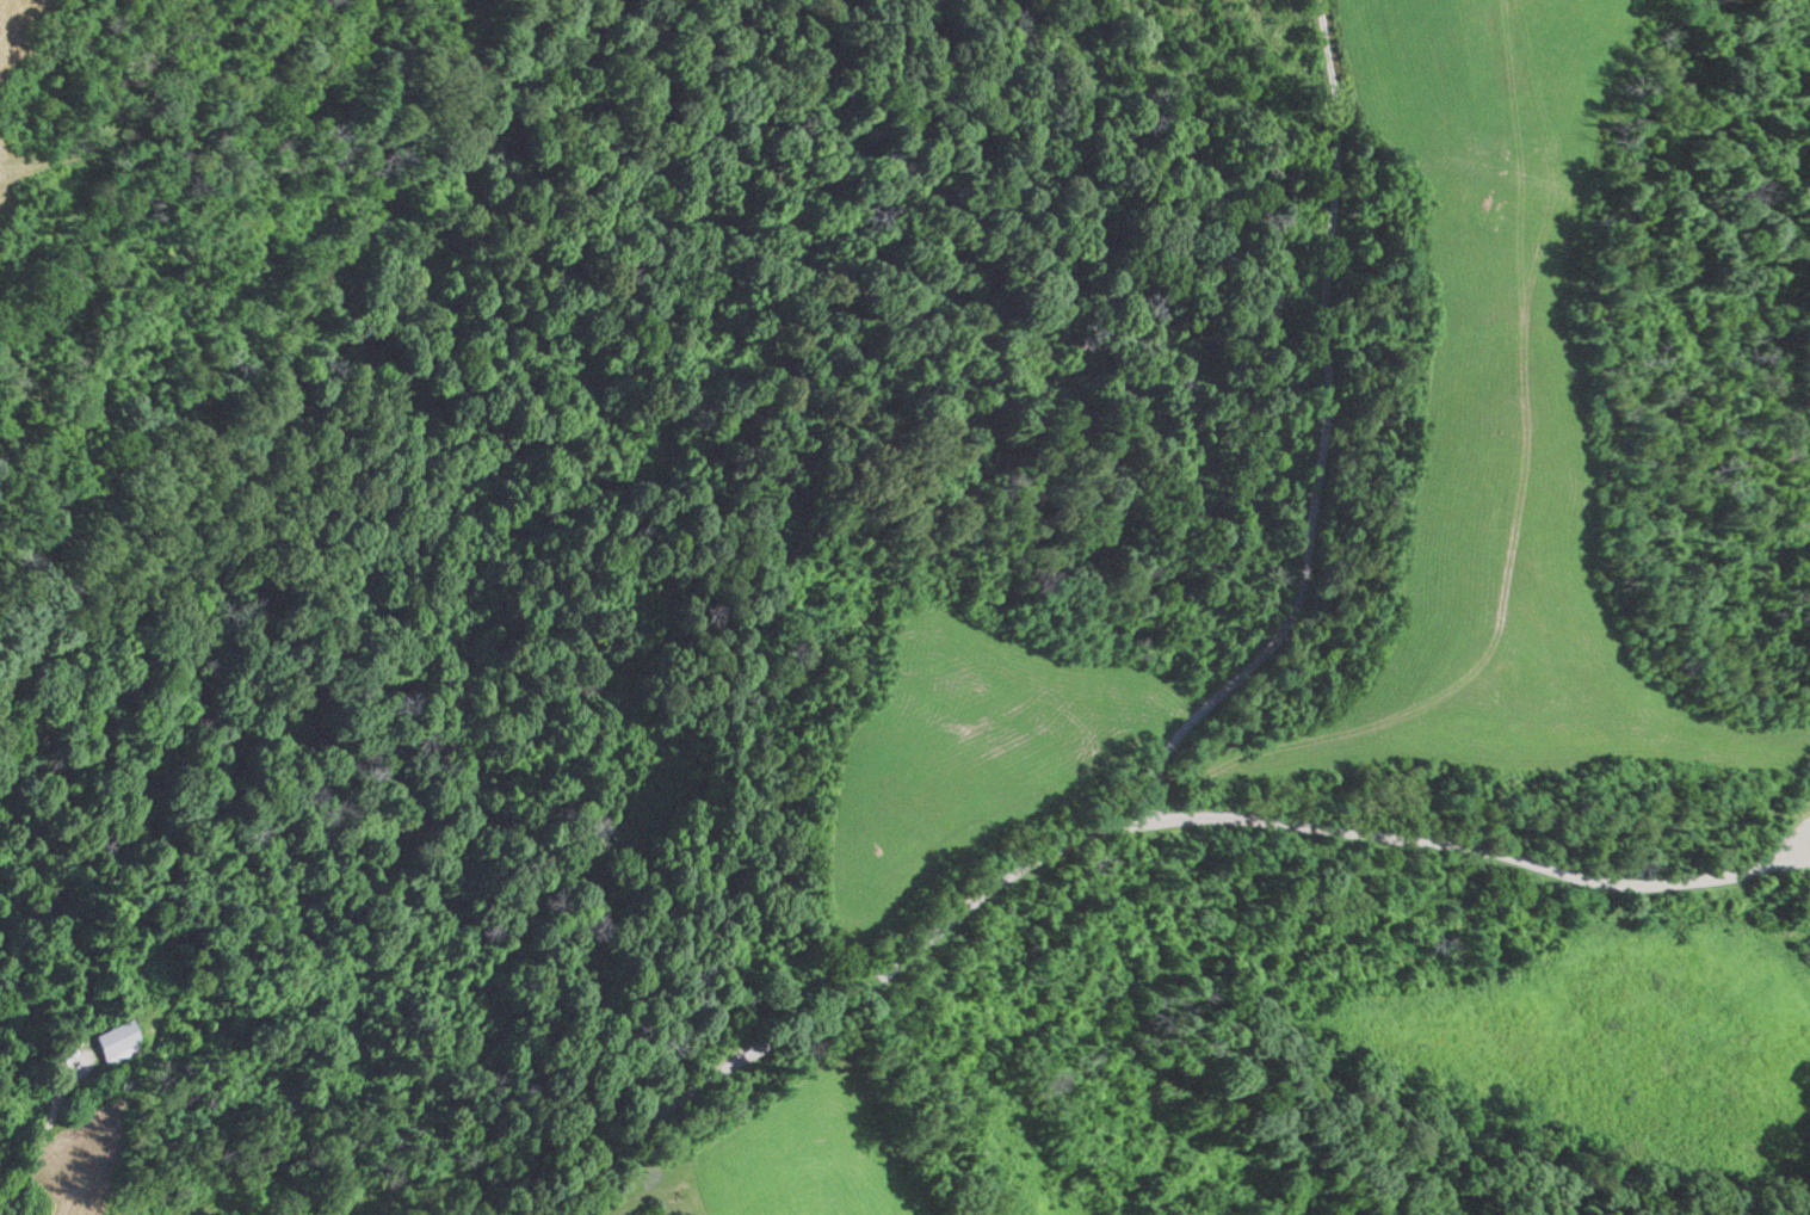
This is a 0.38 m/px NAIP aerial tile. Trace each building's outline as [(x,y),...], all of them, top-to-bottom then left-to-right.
[(109,1068),(145,1051),(130,1018),(94,1035),(109,1068)]
